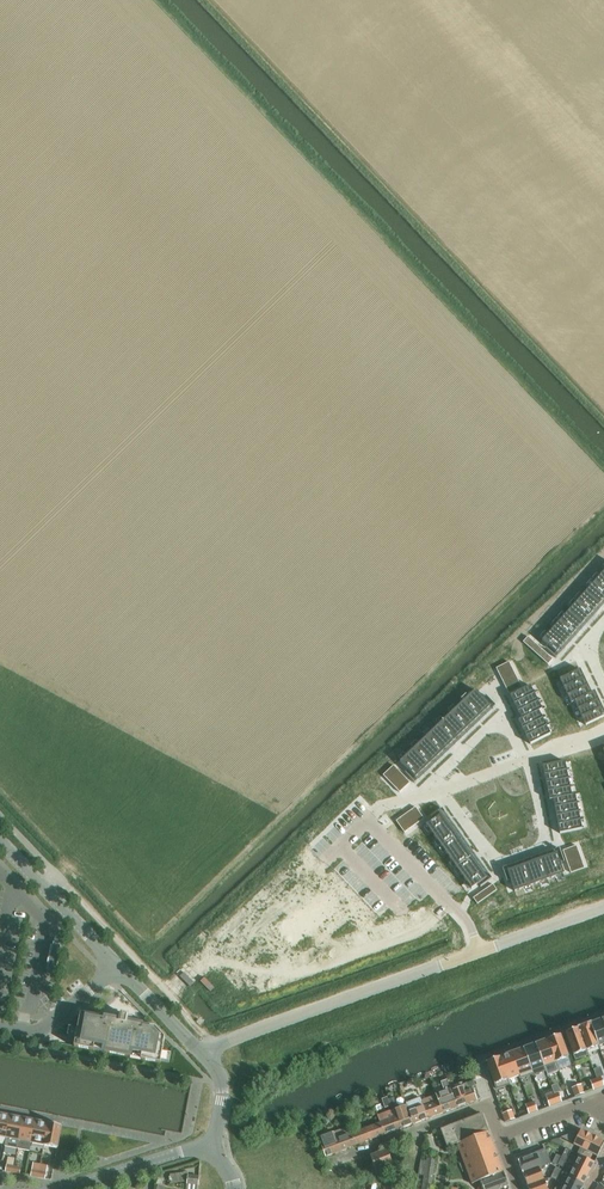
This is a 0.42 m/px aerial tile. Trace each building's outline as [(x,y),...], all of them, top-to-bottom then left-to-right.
[(535,638),(548,652),(603,597),(603,572),(535,638)] [(528,637),(523,643),(548,665),(553,660),(528,637)] [(509,661),(497,668),(509,693),(522,687),(520,683),(509,661)] [(569,671),(548,680),(557,704),(561,703),(569,726),(590,719),(581,694),(578,696),(569,671)] [(532,681),(512,690),(521,713),(517,714),(526,738),(547,731),(539,707),(542,705),(532,681)] [(463,686),(389,756),(404,772),(479,703),(463,686)] [(394,765),(383,774),(400,792),(410,782),(394,765)] [(580,767),(557,769),(560,803),(563,803),(567,836),(588,835),(587,802),(584,802),(580,767)] [(416,806),(396,820),(405,832),(424,818),(416,806)] [(434,826),(420,838),(472,896),(486,883),(434,826)] [(577,845),(563,850),(571,873),(585,868),(577,845)] [(558,855),(510,873),(517,893),(566,875),(558,855)] [(493,884),(473,898),(478,904),(497,890),(493,884)] [(78,1028),(74,1046),(74,1047),(94,1051),(105,1053),(105,1052),(130,1057),(130,1058),(141,1060),(161,1063),(164,1045),(165,1038),(156,1028),(142,1025),(144,1015),(121,992),(95,1016),(81,1013),(78,1028)] [(590,1024),(598,1046),(603,1044),(603,1024),(602,1019),(590,1024)] [(590,1024),(578,1028),(588,1055),(587,1051),(598,1046),(590,1024)] [(578,1028),(566,1033),(570,1044),(575,1060),(588,1055),(578,1028)] [(560,1035),(547,1040),(555,1062),(568,1057),(564,1047),(560,1035)] [(547,1040),(534,1045),(544,1071),(546,1071),(544,1066),(555,1062),(547,1040)] [(534,1045),(522,1049),(531,1074),(532,1074),(533,1076),(544,1071),(534,1045)] [(522,1049),(510,1054),(518,1076),(519,1079),(531,1074),(522,1049)] [(510,1054),(498,1058),(508,1085),(509,1084),(508,1080),(518,1076),(510,1054)] [(498,1058),(487,1062),(496,1089),(508,1085),(498,1058)] [(447,1080),(457,1108),(480,1100),(473,1081),(463,1085),(464,1087),(456,1090),(453,1081),(451,1082),(447,1071),(444,1072),(447,1080)] [(436,1095),(442,1113),(457,1108),(447,1080),(441,1082),(445,1091),(436,1095)] [(581,1084),(572,1088),(575,1097),(584,1093),(581,1084)] [(558,1093),(552,1095),(556,1104),(562,1102),(558,1093)] [(428,1119),(442,1113),(436,1095),(435,1095),(436,1096),(429,1099),(428,1096),(425,1097),(426,1100),(422,1102),(428,1119)] [(552,1095),(546,1097),(550,1106),(556,1104),(552,1095)] [(413,1124),(428,1119),(422,1102),(421,1098),(406,1103),(407,1105),(406,1106),(413,1124)] [(534,1102),(528,1104),(532,1113),(538,1111),(534,1102)] [(391,1111),(398,1130),(413,1124),(406,1106),(391,1111)] [(377,1116),(384,1135),(398,1130),(391,1111),(391,1110),(377,1116)] [(511,1110),(502,1114),(506,1123),(515,1119),(511,1110)] [(10,1116),(0,1114),(0,1137),(6,1138),(10,1116)] [(481,1114),(461,1121),(440,1129),(447,1147),(456,1144),(488,1133),(481,1114)] [(6,1138),(5,1146),(17,1149),(19,1141),(23,1119),(10,1116),(6,1138)] [(370,1126),(358,1131),(350,1134),(354,1146),(384,1135),(377,1116),(368,1119),(370,1126)] [(19,1141),(17,1149),(29,1151),(31,1143),(32,1143),(36,1121),(23,1119),(19,1141)] [(44,1145),(49,1123),(48,1123),(48,1124),(36,1121),(32,1143),(44,1145)] [(57,1148),(59,1141),(62,1126),(49,1123),(44,1145),(57,1148)] [(333,1133),(340,1151),(354,1146),(350,1134),(347,1127),(333,1133)] [(573,1144),(580,1148),(584,1150),(585,1150),(592,1136),(590,1135),(590,1134),(586,1132),(586,1133),(580,1130),(578,1135),(573,1133),(561,1138),(574,1144),(573,1144)] [(321,1145),(325,1157),(340,1151),(333,1133),(318,1138),(321,1145)] [(488,1133),(456,1144),(472,1185),(480,1182),(503,1173),(488,1133)] [(592,1136),(585,1150),(597,1156),(603,1143),(603,1142),(598,1139),(598,1138),(594,1136),(593,1137),(592,1136)] [(394,1169),(386,1149),(351,1162),(356,1174),(374,1167),(377,1175),(377,1179),(383,1180),(384,1172),(394,1169)] [(535,1154),(518,1161),(523,1173),(551,1163),(545,1149),(534,1153),(535,1154)] [(589,1174),(594,1163),(581,1156),(580,1156),(574,1167),(589,1174)] [(436,1159),(426,1158),(422,1188),(431,1188),(436,1159)] [(551,1163),(523,1173),(527,1186),(544,1180),(539,1168),(551,1163)] [(40,1166),(38,1177),(45,1179),(47,1167),(40,1166)] [(583,1184),(589,1174),(574,1167),(569,1177),(583,1184)] [(199,1176),(189,1175),(188,1171),(183,1171),(183,1173),(170,1174),(171,1184),(184,1182),(184,1179),(188,1179),(186,1188),(198,1188),(198,1186),(200,1176),(199,1176)] [(480,1182),(483,1188),(500,1188),(508,1186),(503,1173),(480,1182)] [(166,1188),(165,1188),(166,1186),(163,1185),(165,1179),(158,1177),(156,1184),(158,1185),(157,1188),(166,1188)] [(583,1184),(569,1177),(563,1188),(581,1188),(583,1184)] [(527,1186),(529,1188),(547,1188),(544,1180),(527,1186)]
